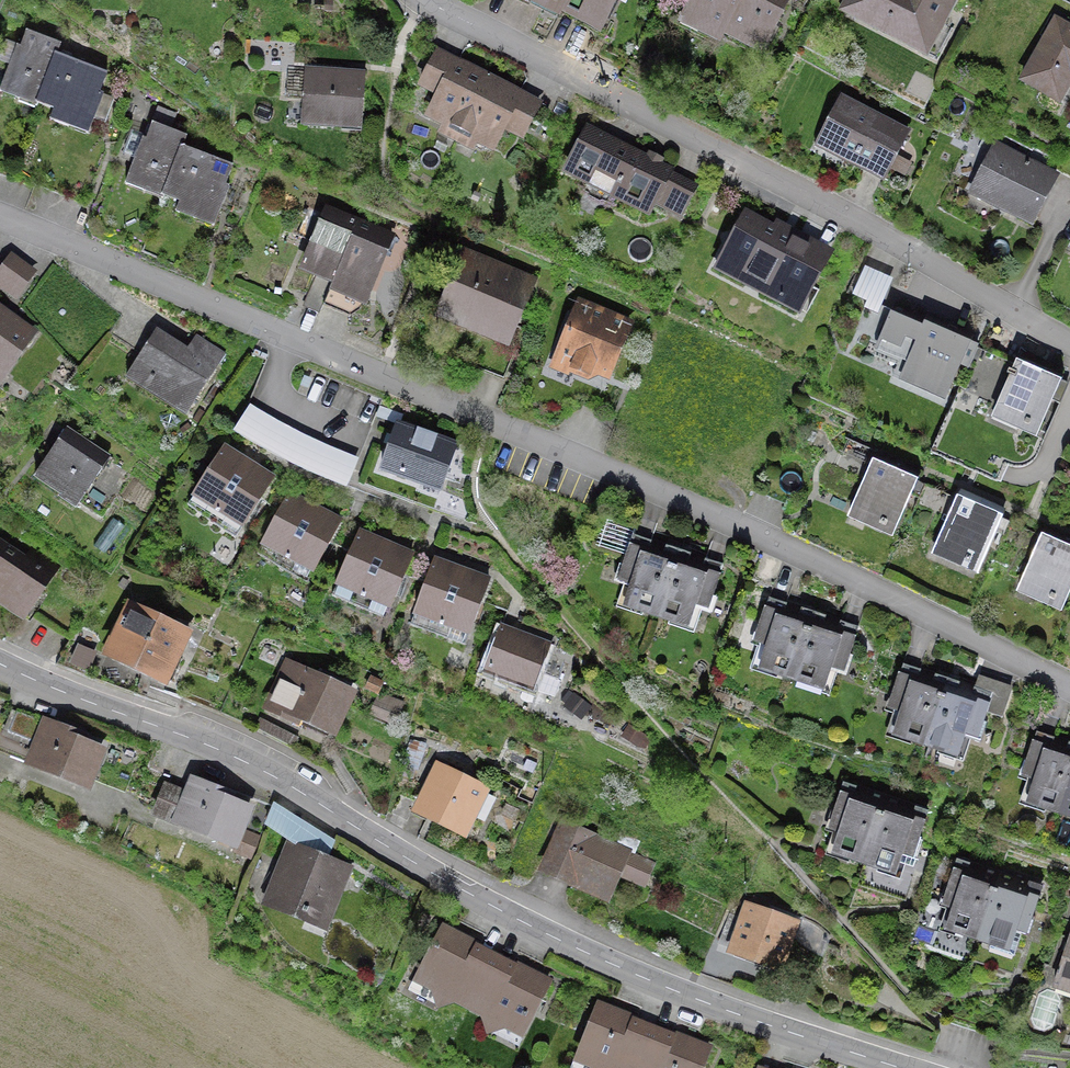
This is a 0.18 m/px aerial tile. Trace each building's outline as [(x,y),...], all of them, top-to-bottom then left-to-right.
[(567,0),(536,0),(559,14),(564,5),(567,0)] [(564,5),(607,28),(622,0),(567,0),(564,5)] [(723,32),(739,0),(694,0),(682,24),(718,42),(723,32)] [(723,32),(769,55),(796,0),(739,0),(723,32)] [(843,22),(930,67),(964,0),(854,0),(843,22)] [(1058,22),(1023,89),(1069,113),(1069,110),(1069,28),(1058,22)] [(3,92),(41,106),(59,56),(63,46),(25,32),(3,92)] [(111,75),(59,56),(41,106),(37,118),(89,137),(111,75)] [(458,137),(487,78),(456,63),(427,121),(458,137)] [(361,71),(301,68),(297,129),(357,132),(361,71)] [(487,78),(458,137),(508,162),(537,103),(487,78)] [(917,138),(842,98),(814,151),(889,190),(917,138)] [(126,186),(162,200),(184,147),(188,138),(152,123),(126,186)] [(697,179),(593,131),(566,189),(670,237),(697,179)] [(232,167),(184,147),(162,200),(159,208),(207,227),(232,167)] [(1066,185),(995,151),(969,205),(1040,239),(1066,185)] [(825,241),(732,189),(697,251),(790,303),(825,241)] [(336,278),(358,222),(311,203),(298,236),(314,242),(304,265),(336,278)] [(358,222),(336,278),(326,302),(355,313),(387,234),(358,222)] [(530,279),(466,252),(441,313),(507,340),(530,279)] [(879,313),(894,277),(864,264),(852,293),(867,299),(864,306),(879,313)] [(4,265),(0,270),(0,285),(9,292),(20,277),(4,265)] [(977,334),(902,298),(878,347),(903,359),(895,374),(946,399),(977,334)] [(636,326),(582,303),(557,361),(610,385),(636,326)] [(0,309),(0,375),(32,332),(0,309)] [(233,359),(171,321),(130,388),(192,425),(233,359)] [(487,334),(475,364),(505,377),(518,348),(487,334)] [(1068,377),(1020,355),(993,413),(1042,436),(1068,377)] [(363,398),(272,357),(235,440),(348,490),(385,407),(363,398)] [(471,447),(405,423),(386,475),(452,499),(471,447)] [(117,463),(68,432),(36,484),(84,515),(117,463)] [(282,483),(228,449),(191,508),(245,542),(282,483)] [(922,479),(875,457),(849,514),(896,535),(922,479)] [(1006,513),(958,491),(931,550),(980,572),(1006,513)] [(316,582),(349,523),(296,494),(263,553),(316,582)] [(1042,528),(1015,587),(1062,609),(1069,592),(1069,541),(1042,528)] [(421,558),(363,533),(336,596),(394,621),(421,558)] [(614,600),(656,614),(679,550),(637,536),(614,600)] [(0,540),(0,599),(25,615),(35,602),(47,582),(52,574),(0,540)] [(723,566),(679,550),(656,614),(701,630),(723,566)] [(496,587),(439,564),(413,629),(470,652),(496,587)] [(47,582),(35,602),(75,628),(88,608),(47,582)] [(744,662),(790,678),(812,614),(766,598),(744,662)] [(201,638),(130,606),(103,666),(174,698),(201,638)] [(859,630),(812,614),(790,678),(837,694),(859,630)] [(556,650),(507,630),(488,679),(537,698),(556,650)] [(353,690),(286,661),(266,707),(332,736),(353,690)] [(880,725),(926,741),(948,679),(902,663),(880,725)] [(385,684),(369,678),(366,687),(382,693),(385,684)] [(998,696),(948,679),(926,741),(977,758),(998,696)] [(399,705),(379,698),(374,713),(393,720),(399,705)] [(100,752),(75,742),(79,732),(16,709),(5,737),(36,749),(32,761),(89,783),(100,752)] [(1060,809),(1069,782),(1069,742),(1036,730),(1013,791),(1060,809)] [(496,795),(437,768),(410,824),(470,851),(496,795)] [(1060,809),(1069,813),(1069,782),(1060,809)] [(169,787),(160,810),(234,842),(249,807),(193,783),(188,795),(169,787)] [(827,845),(866,858),(887,797),(847,784),(827,845)] [(929,811),(887,797),(866,858),(909,872),(929,811)] [(300,844),(311,820),(275,803),(264,826),(300,844)] [(634,857),(562,828),(541,878),(613,908),(634,857)] [(260,839),(244,833),(237,852),(253,858),(260,839)] [(329,928),(352,870),(291,846),(268,904),(329,928)] [(939,925),(976,937),(999,872),(962,859),(939,925)] [(1043,887),(999,872),(976,937),(1020,953),(1043,887)] [(798,911),(742,894),(725,951),(781,968),(798,911)] [(416,988),(463,1011),(493,948),(445,926),(416,988)] [(561,981),(493,948),(463,1011),(531,1043),(561,981)] [(1058,999),(1069,1002),(1069,957),(1058,999)] [(656,1024),(603,1003),(577,1065),(584,1067),(638,1067),(656,1024)] [(638,1067),(707,1067),(715,1049),(656,1024),(638,1067)]
